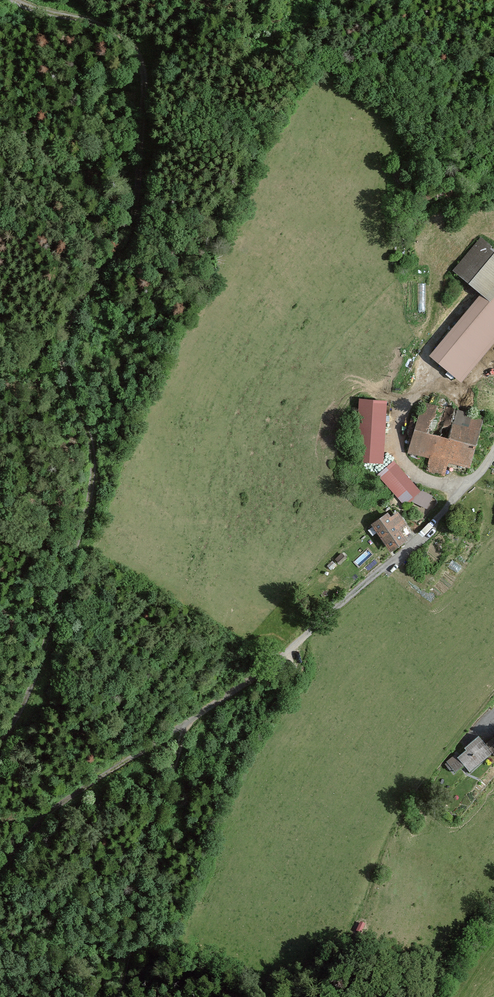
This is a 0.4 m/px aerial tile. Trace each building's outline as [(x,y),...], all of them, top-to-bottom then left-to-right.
[(433,354),(461,378),(493,338),(493,250),(482,239),(456,270),(484,293),(433,354)] [(384,402),(361,401),(358,460),(381,462),(384,402)] [(480,420),(422,405),(411,450),(432,455),(429,470),(443,473),(446,460),(468,465),(480,420)] [(417,491),(393,464),(381,475),(405,503),(412,498),(426,505),(430,496),(417,491)] [(403,539),(386,515),(372,525),(390,549),(403,539)] [(446,763),(451,769),(453,767),(456,771),(465,765),(469,770),(492,752),(493,754),(493,741),(486,747),(480,739),(467,749),(468,751),(458,759),(456,756),(446,763)]
